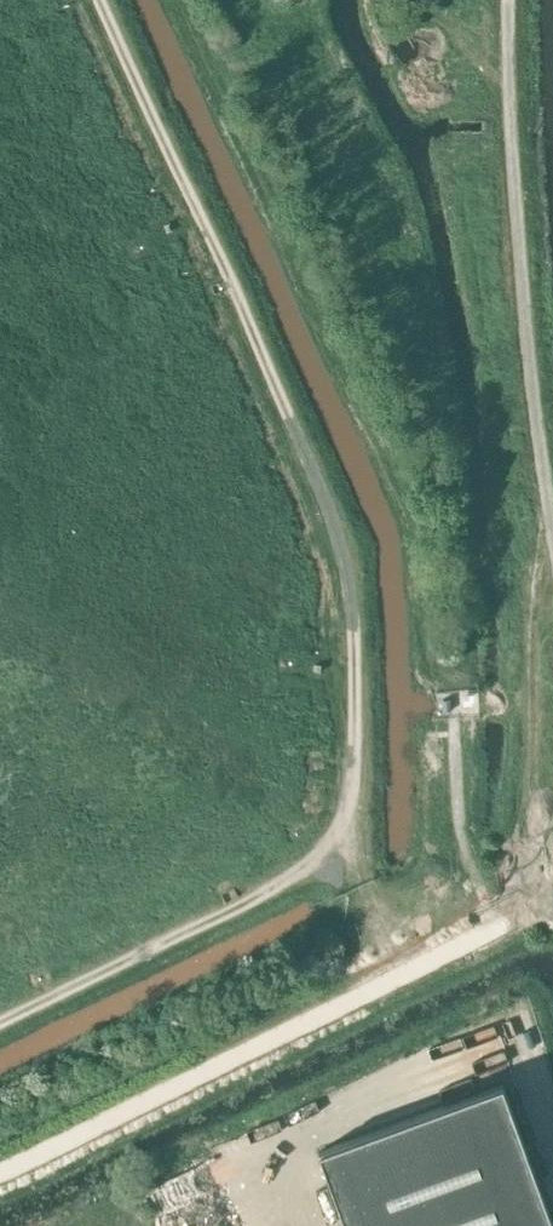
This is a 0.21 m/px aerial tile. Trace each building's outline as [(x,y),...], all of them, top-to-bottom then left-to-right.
[(502,1083),(319,1151),(346,1225),(552,1225),(552,1223),(502,1083)]
